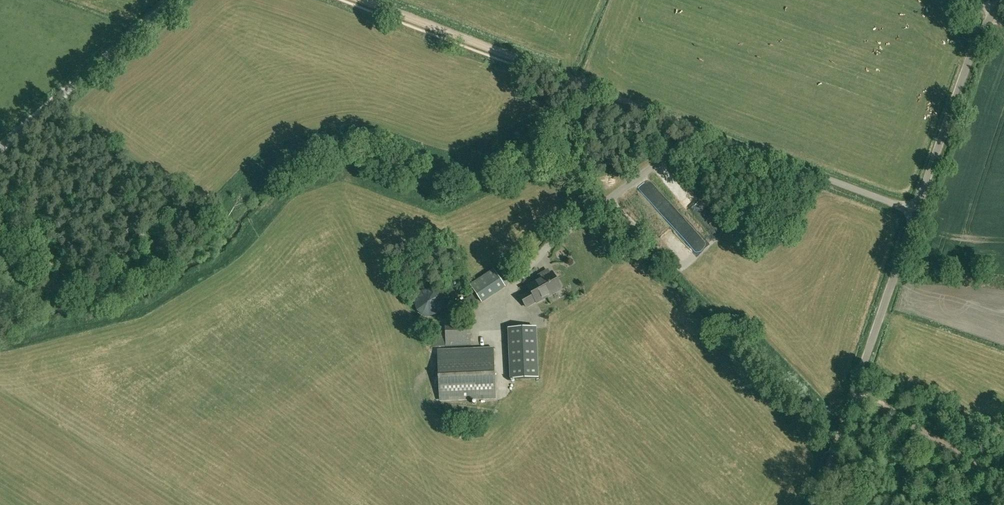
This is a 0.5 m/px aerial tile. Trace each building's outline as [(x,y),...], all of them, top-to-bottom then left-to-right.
[(493,270),(470,285),(481,302),(504,287),(493,270)] [(558,281),(556,280),(552,272),(547,275),(545,272),(538,276),(540,279),(528,286),(531,291),(520,297),(526,307),(536,302),(537,303),(561,289),(560,287),(561,285),(558,281)] [(441,309),(442,305),(442,302),(441,299),(441,297),(438,294),(437,293),(436,292),(434,291),(430,290),(429,290),(427,290),(423,291),(421,291),(420,292),(419,294),(416,297),(415,298),(415,300),(414,304),(415,307),(415,309),(416,310),(417,312),(418,313),(421,316),(423,316),(426,317),(428,318),(430,317),(432,317),(435,316),(437,315),(439,312),(440,311),(441,309)] [(538,378),(536,328),(508,329),(510,379),(538,378)] [(471,356),(470,331),(446,332),(447,357),(471,356)] [(440,401),(496,399),(494,359),(438,362),(440,401)]
